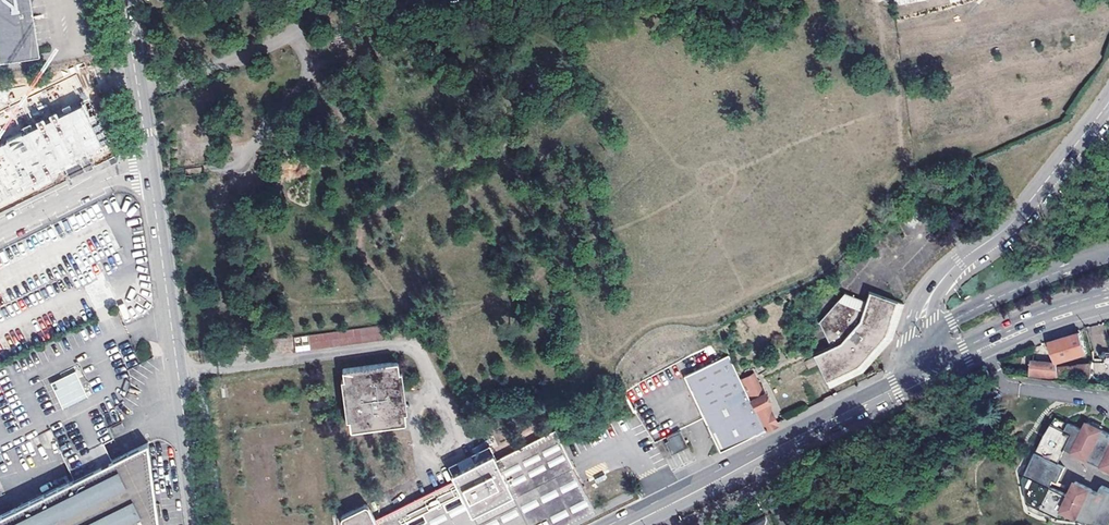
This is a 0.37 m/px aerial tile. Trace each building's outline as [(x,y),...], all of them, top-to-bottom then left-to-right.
[(1,58),(40,52),(32,0),(0,0),(0,54),(1,58)] [(0,143),(0,193),(102,143),(82,103),(35,126),(42,141),(10,157),(3,142),(0,143)] [(42,141),(35,126),(3,142),(10,157),(42,141)] [(63,164),(70,178),(94,166),(89,157),(81,160),(79,156),(63,164)] [(818,251),(802,260),(807,269),(822,260),(818,251)] [(849,381),(860,375),(879,355),(893,340),(895,333),(897,321),(901,310),(905,303),(870,290),(866,301),(844,294),(818,328),(826,347),(811,355),(813,358),(817,366),(828,391),(849,381)] [(383,326),(293,338),(295,353),(385,341),(383,326)] [(726,333),(723,326),(716,330),(719,337),(726,333)] [(1081,333),(1049,343),(1055,365),(1057,365),(1056,378),(1056,379),(1090,379),(1092,364),(1067,366),(1065,362),(1087,354),(1081,333)] [(1090,381),(1108,383),(1108,352),(1104,351),(1103,363),(1092,364),(1090,379),(1090,381)] [(764,430),(741,381),(728,355),(684,377),(715,443),(716,443),(720,451),(764,430)] [(817,366),(813,358),(805,362),(809,370),(817,366)] [(760,361),(759,362),(752,365),(757,376),(765,372),(760,361)] [(1029,375),(1056,378),(1057,365),(1055,365),(1031,362),(1029,375)] [(393,363),(345,369),(344,369),(343,370),(342,371),(342,373),(342,374),(349,425),(349,426),(349,427),(350,428),(351,429),(352,429),(354,429),(401,423),(402,423),(403,422),(404,421),(405,420),(405,419),(405,417),(397,367),(398,366),(397,365),(397,364),(395,363),(394,363),(393,363)] [(50,384),(62,409),(87,397),(75,372),(50,384)] [(767,398),(764,393),(763,394),(762,392),(761,392),(753,375),(741,381),(764,430),(776,424),(766,404),(769,403),(767,398)] [(974,391),(980,401),(991,395),(985,385),(974,391)] [(1090,420),(1086,428),(1071,420),(1068,427),(1054,421),(1024,477),(1029,501),(1060,516),(1064,508),(1087,520),(1108,523),(1108,430),(1090,420)] [(455,474),(457,479),(381,518),(384,524),(564,524),(596,509),(579,474),(557,428),(498,459),(495,453),(455,474)] [(674,454),(688,447),(681,433),(668,441),(674,454)] [(150,441),(122,455),(0,516),(0,524),(161,524),(150,441)] [(455,474),(495,453),(492,446),(451,467),(455,474)] [(366,504),(337,519),(338,524),(381,524),(372,507),(366,504)] [(1064,508),(1060,516),(1087,520),(1064,508)] [(766,516),(750,524),(769,524),(766,516)]
